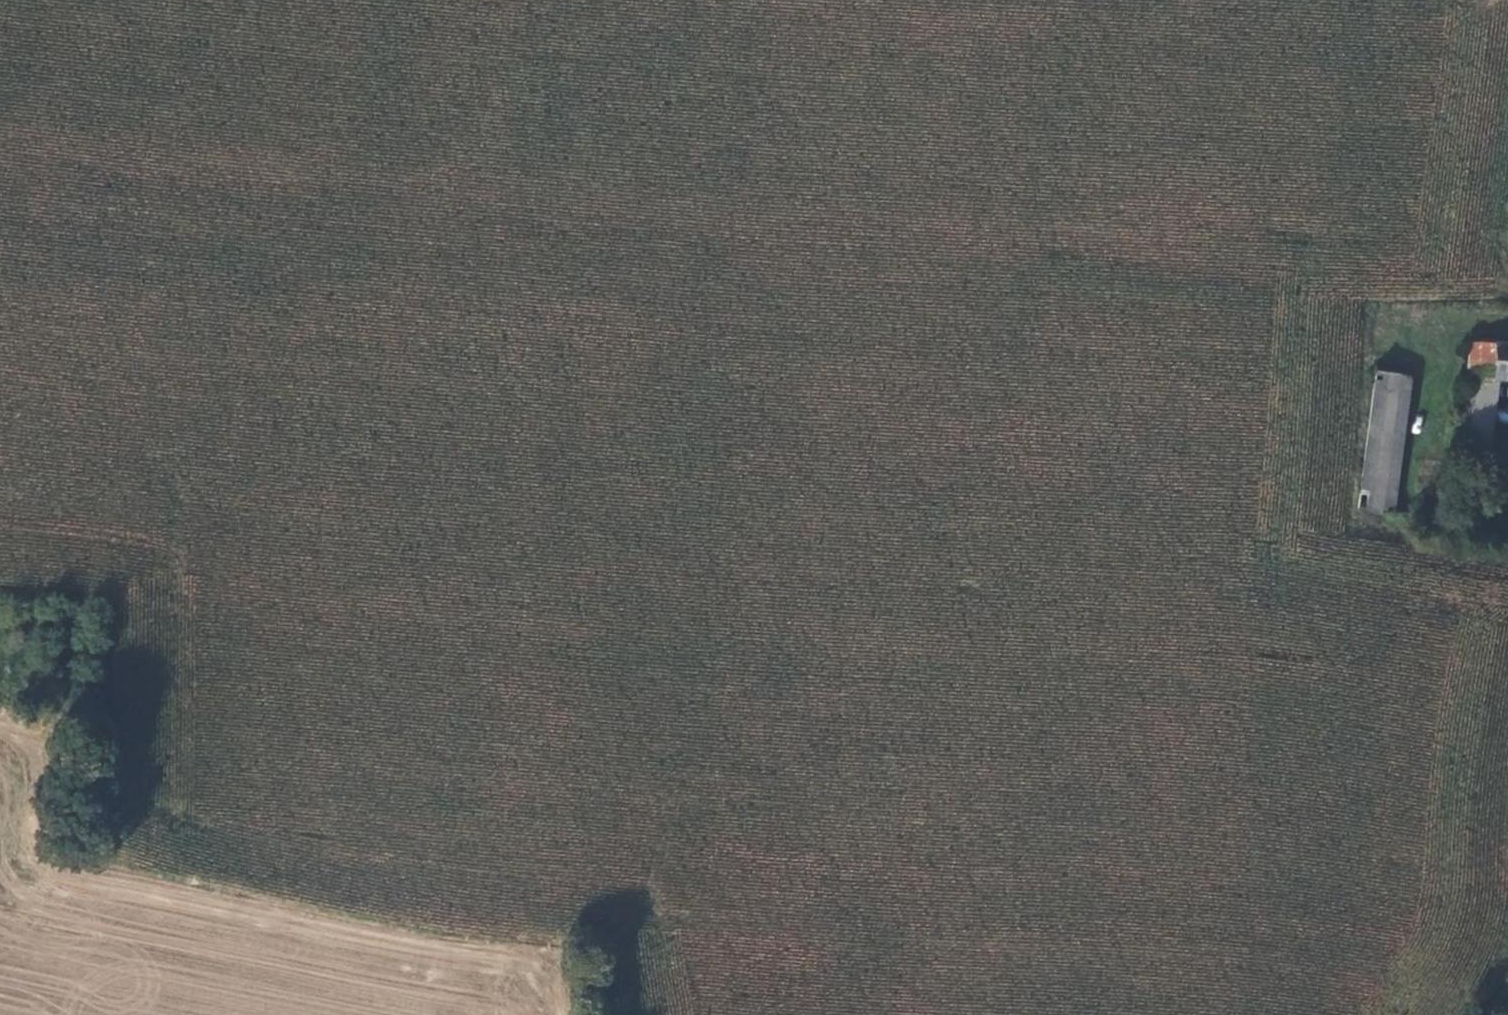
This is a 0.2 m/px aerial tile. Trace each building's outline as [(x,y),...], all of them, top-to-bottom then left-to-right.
[(1491,378),(1493,339),(1470,338),(1467,376),(1491,378)] [(1507,379),(1507,340),(1493,339),(1491,378),(1499,378),(1507,379)] [(1353,510),(1390,514),(1408,374),(1373,370),(1353,510)] [(1465,445),(1496,445),(1499,378),(1491,378),(1467,376),(1461,444),(1465,445)]
